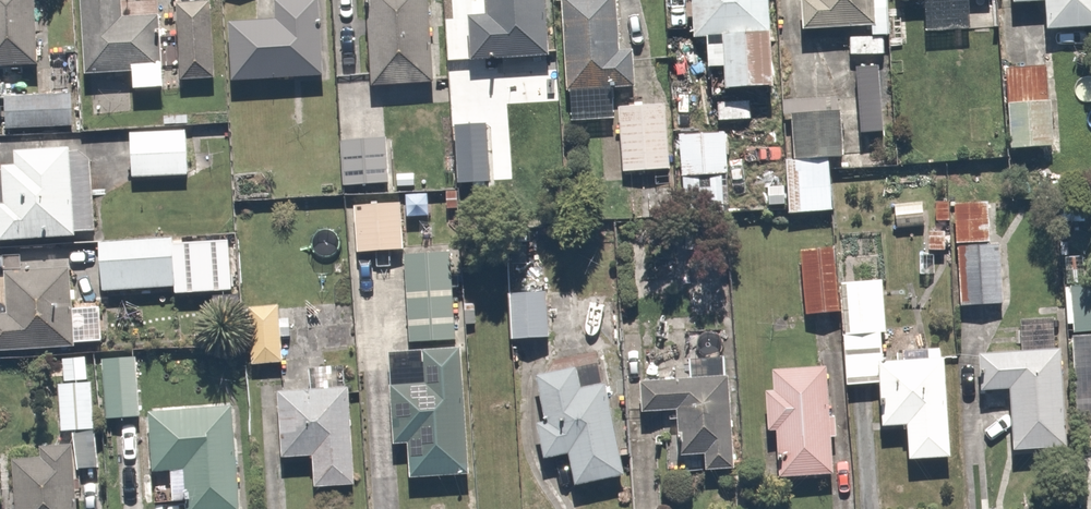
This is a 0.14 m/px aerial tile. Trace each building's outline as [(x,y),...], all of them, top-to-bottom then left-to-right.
[(42,66),(41,33),(43,33),(43,23),(40,23),(39,0),(0,0),(0,68),(42,66)] [(168,89),(164,15),(127,18),(125,0),(84,0),(88,76),(136,73),(138,91),(168,89)] [(323,0),(298,0),(279,1),(280,21),(232,24),(235,82),(328,76),(323,0)] [(437,82),(432,0),(370,0),(376,86),(437,82)] [(554,57),(550,0),(472,0),(474,17),(472,18),(474,61),(504,60),(505,75),(550,73),(550,57),(554,57)] [(634,50),(622,51),(618,0),(563,0),(569,92),(637,88),(634,50)] [(686,28),(700,28),(700,60),(719,61),(719,82),(772,82),(772,0),(686,0),(686,28)] [(882,0),(795,0),(796,26),(883,23),(882,0)] [(920,28),(966,25),(964,0),(918,0),(920,28)] [(1046,28),(1090,26),(1090,0),(1044,0),(1046,28)] [(214,2),(179,4),(184,81),(219,79),(214,2)] [(884,33),(844,33),(845,53),(884,52),(884,33)] [(560,95),(559,78),(543,79),(544,96),(560,95)] [(716,95),(717,122),(752,120),(751,93),(716,95)] [(75,95),(8,97),(9,129),(76,127),(75,95)] [(1047,97),(1002,101),(1007,144),(1051,140),(1047,97)] [(620,108),(625,173),(672,169),(666,104),(620,108)] [(861,109),(783,111),(785,180),(768,181),(768,209),(832,207),(831,151),(862,150),(861,109)] [(515,180),(513,124),(489,126),(489,124),(458,126),(461,185),(493,183),(493,181),(515,180)] [(741,159),(725,160),(724,127),(677,129),(681,207),(728,204),(727,180),(742,179),(741,159)] [(189,131),(133,134),(135,179),(191,176),(189,131)] [(393,183),(390,138),(343,141),(347,187),(393,183)] [(79,233),(99,232),(94,160),(82,152),(74,153),(74,148),(19,152),(19,167),(6,168),(6,171),(0,171),(0,238),(3,238),(3,243),(79,238),(79,233)] [(417,187),(417,174),(399,175),(399,188),(417,187)] [(959,204),(952,204),(953,245),(988,244),(988,242),(1003,242),(1004,237),(995,221),(987,221),(986,202),(984,201),(983,189),(960,190),(959,204)] [(460,210),(459,192),(449,192),(449,211),(460,210)] [(430,195),(407,196),(409,218),(432,216),(430,195)] [(949,222),(948,202),(934,203),(935,223),(949,222)] [(407,251),(404,203),(358,207),(361,253),(407,251)] [(924,227),(922,203),(893,205),(895,229),(924,227)] [(944,252),(945,232),(927,232),(927,251),(944,252)] [(176,240),(103,244),(106,292),(179,288),(176,240)] [(999,246),(956,247),(958,307),(1002,305),(999,246)] [(530,247),(514,247),(514,266),(530,265),(530,247)] [(808,315),(845,312),(839,249),(803,252),(808,315)] [(459,340),(454,253),(407,255),(414,343),(459,340)] [(935,275),(934,255),(920,256),(920,275),(935,275)] [(1083,256),(1064,257),(1066,285),(1085,283),(1083,256)] [(79,348),(76,301),(80,301),(79,291),(75,291),(73,268),(8,272),(11,315),(0,316),(0,352),(79,348)] [(913,461),(949,459),(941,350),(897,354),(898,362),(886,362),(884,333),(889,333),(885,282),(844,284),(850,334),(847,334),(850,386),(883,384),(887,428),(911,426),(913,461)] [(1090,332),(1090,286),(1064,288),(1067,325),(1071,325),(1071,334),(1090,332)] [(552,339),(549,293),(514,296),(517,341),(552,339)] [(477,304),(466,304),(468,325),(478,324),(477,304)] [(282,306),(251,308),(255,366),(287,363),(285,338),(293,337),(292,319),(283,320),(282,306)] [(1065,448),(1060,349),(1055,350),(1052,318),(1018,320),(1020,352),(976,355),(978,392),(1007,390),(1010,452),(1065,448)] [(473,475),(464,349),(426,351),(428,384),(393,386),(398,445),(411,445),(414,480),(473,475)] [(143,418),(139,358),(105,360),(110,421),(143,418)] [(709,472),(739,470),(733,376),(729,377),(728,358),(693,360),(694,379),(644,382),(646,414),(681,411),(683,457),(708,455),(709,472)] [(838,475),(835,438),(841,438),(839,417),(834,418),(831,367),(776,370),(778,392),(770,393),(772,432),(781,432),(784,479),(838,475)] [(629,477),(609,384),(584,389),(579,368),(539,376),(549,423),(541,425),(548,461),(573,455),(580,487),(629,477)] [(64,432),(99,430),(97,383),(61,385),(64,432)] [(353,388),(282,392),(286,459),(316,457),(318,489),(359,486),(353,388)] [(236,407),(152,413),(157,473),(175,472),(177,501),(189,501),(190,508),(245,508),(236,407)] [(80,491),(84,490),(83,479),(79,479),(76,446),(43,448),(44,458),(16,460),(19,508),(81,508),(80,491)]
